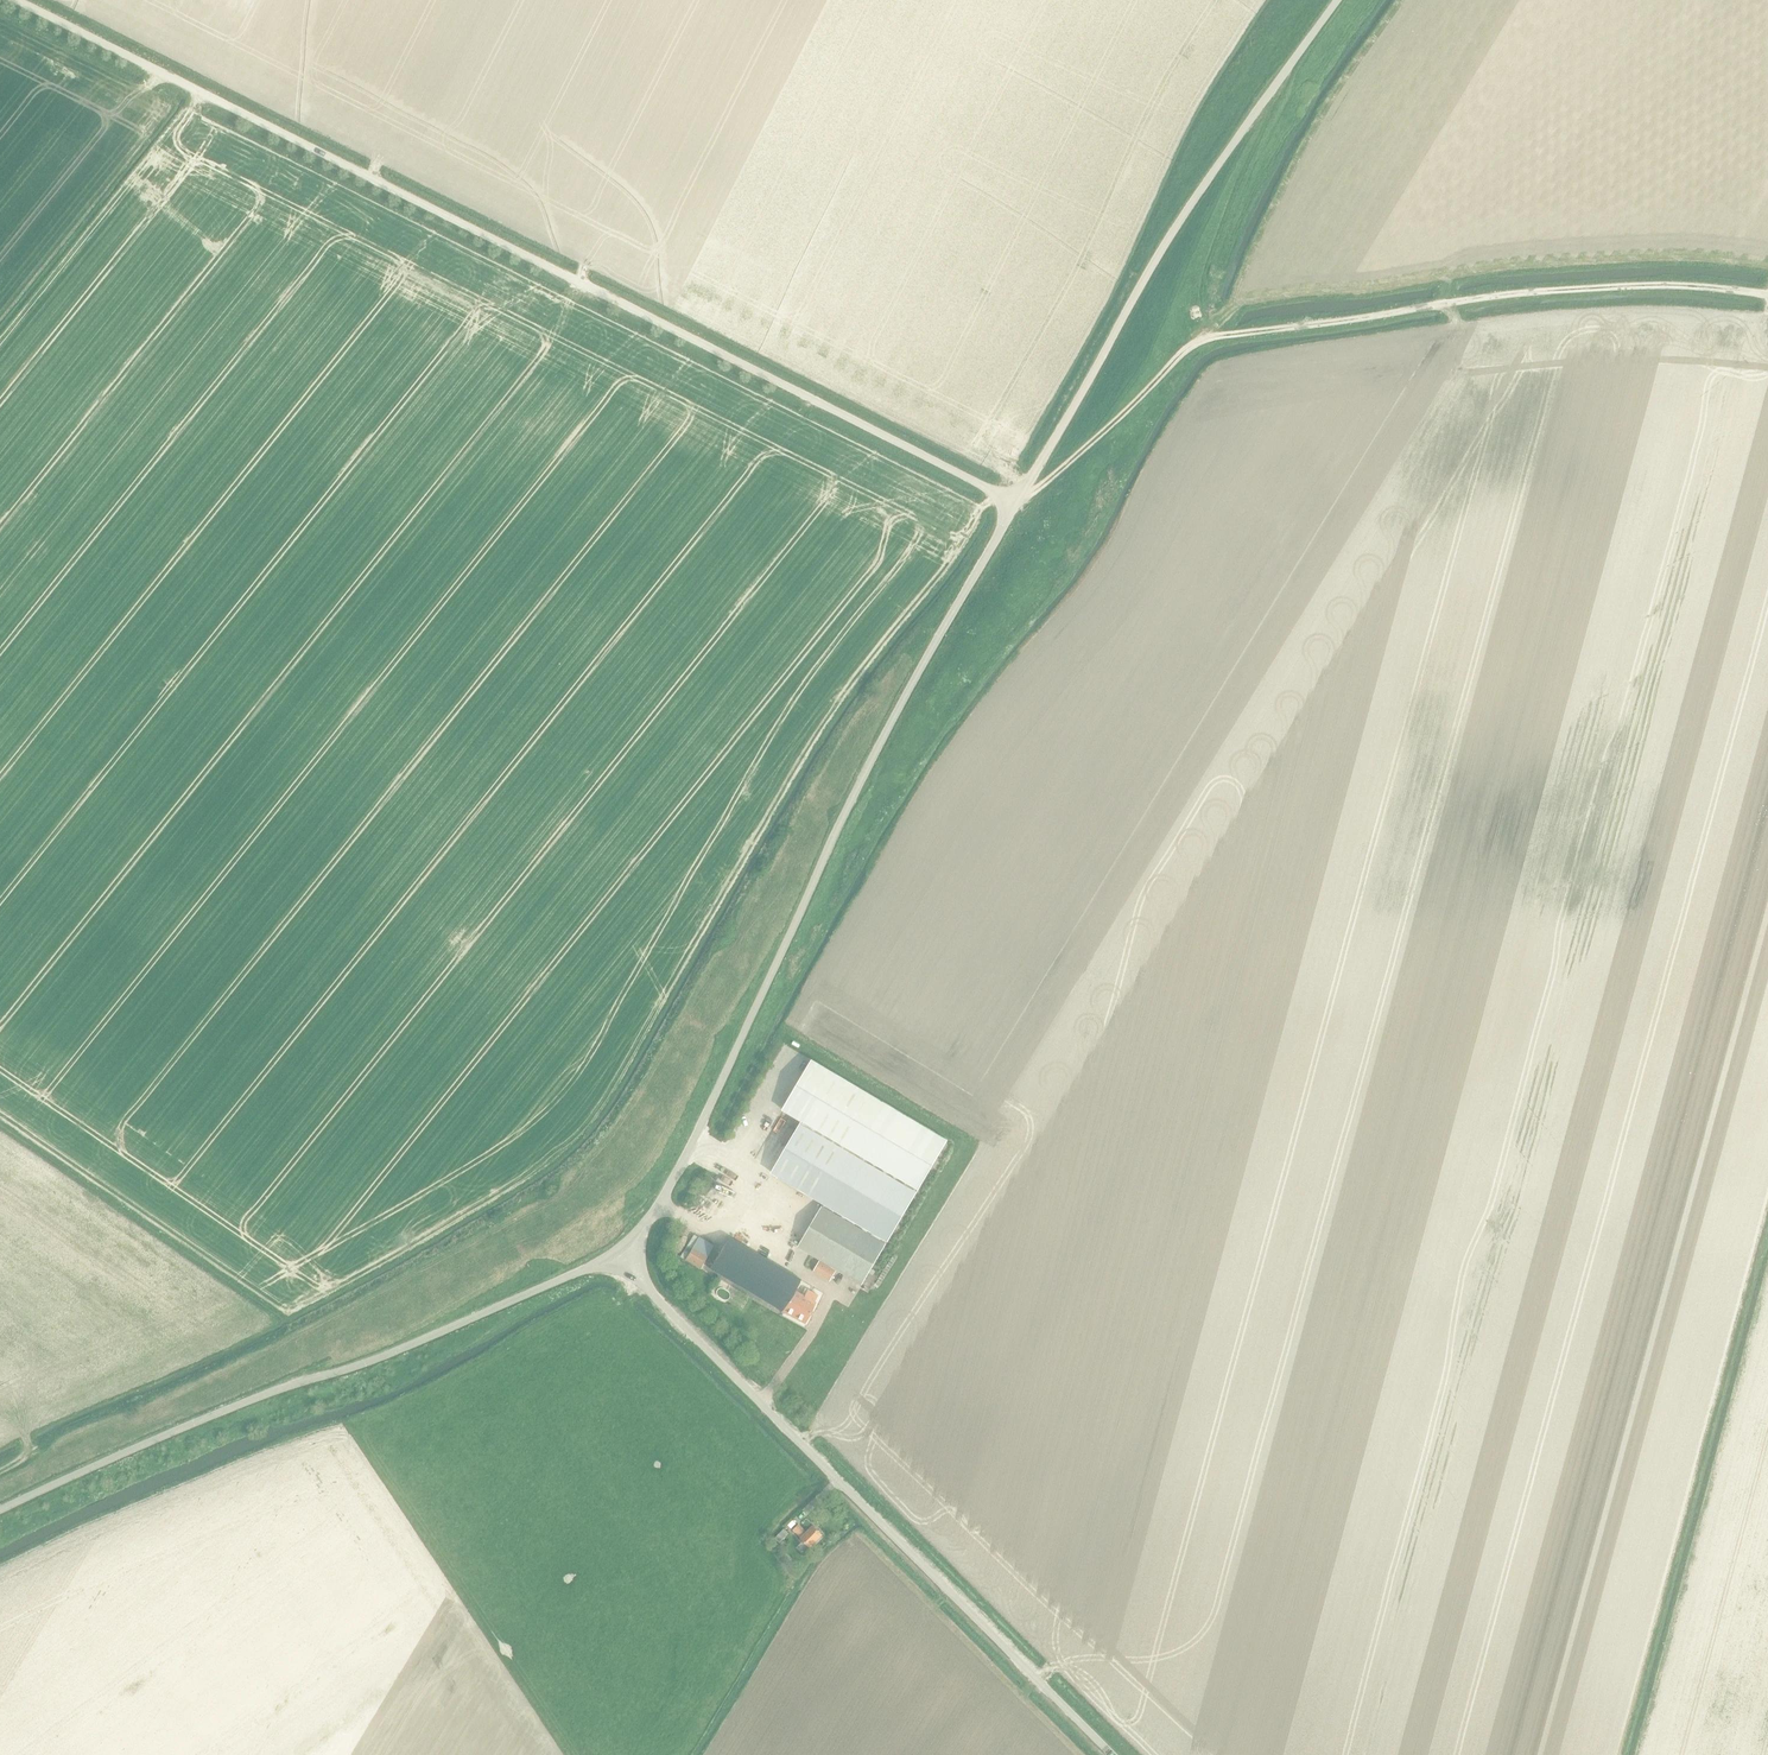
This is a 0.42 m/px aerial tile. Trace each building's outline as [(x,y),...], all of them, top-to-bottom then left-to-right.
[(953,707),(957,710),(968,695),(962,691),(956,699),(958,700),(953,707)] [(774,1173),(888,1239),(945,1139),(811,1062),(784,1110),(804,1122),(774,1173)] [(799,1247),(861,1283),(885,1242),(824,1206),(799,1247)] [(685,1259),(700,1268),(713,1246),(698,1237),(685,1259)] [(804,1289),(801,1294),(794,1290),(800,1279),(729,1237),(710,1268),(781,1311),(804,1323),(814,1302),(817,1295),(807,1289),(806,1289),(804,1289)] [(814,1525),(806,1532),(798,1524),(794,1529),(802,1537),(801,1538),(810,1547),(823,1534),(814,1525)] [(773,1539),(778,1544),(789,1533),(784,1528),(773,1539)]
